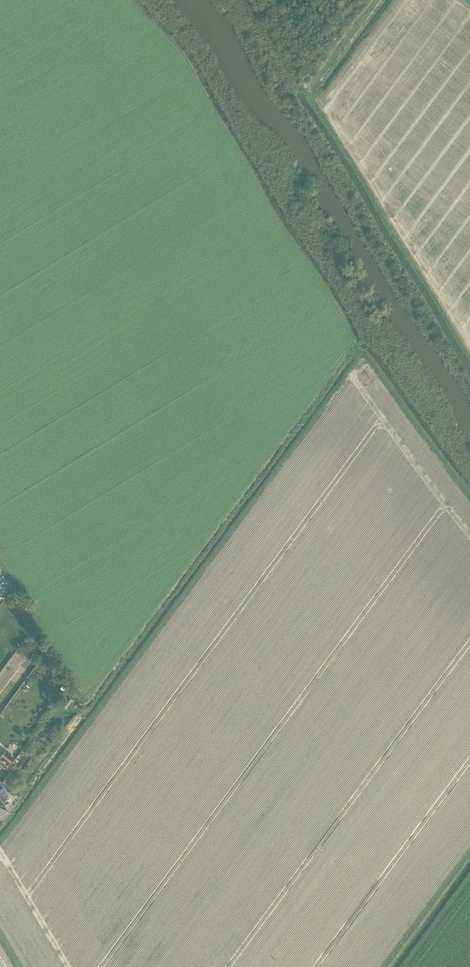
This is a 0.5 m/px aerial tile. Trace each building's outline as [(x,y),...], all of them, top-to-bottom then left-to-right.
[(67,709),(73,702),(68,697),(62,705),(67,709)] [(8,768),(15,760),(6,753),(0,760),(0,765),(7,771),(9,769),(8,768)] [(6,785),(13,775),(8,771),(1,781),(6,785)] [(9,796),(4,789),(0,791),(0,817),(8,812),(3,804),(9,796)]
